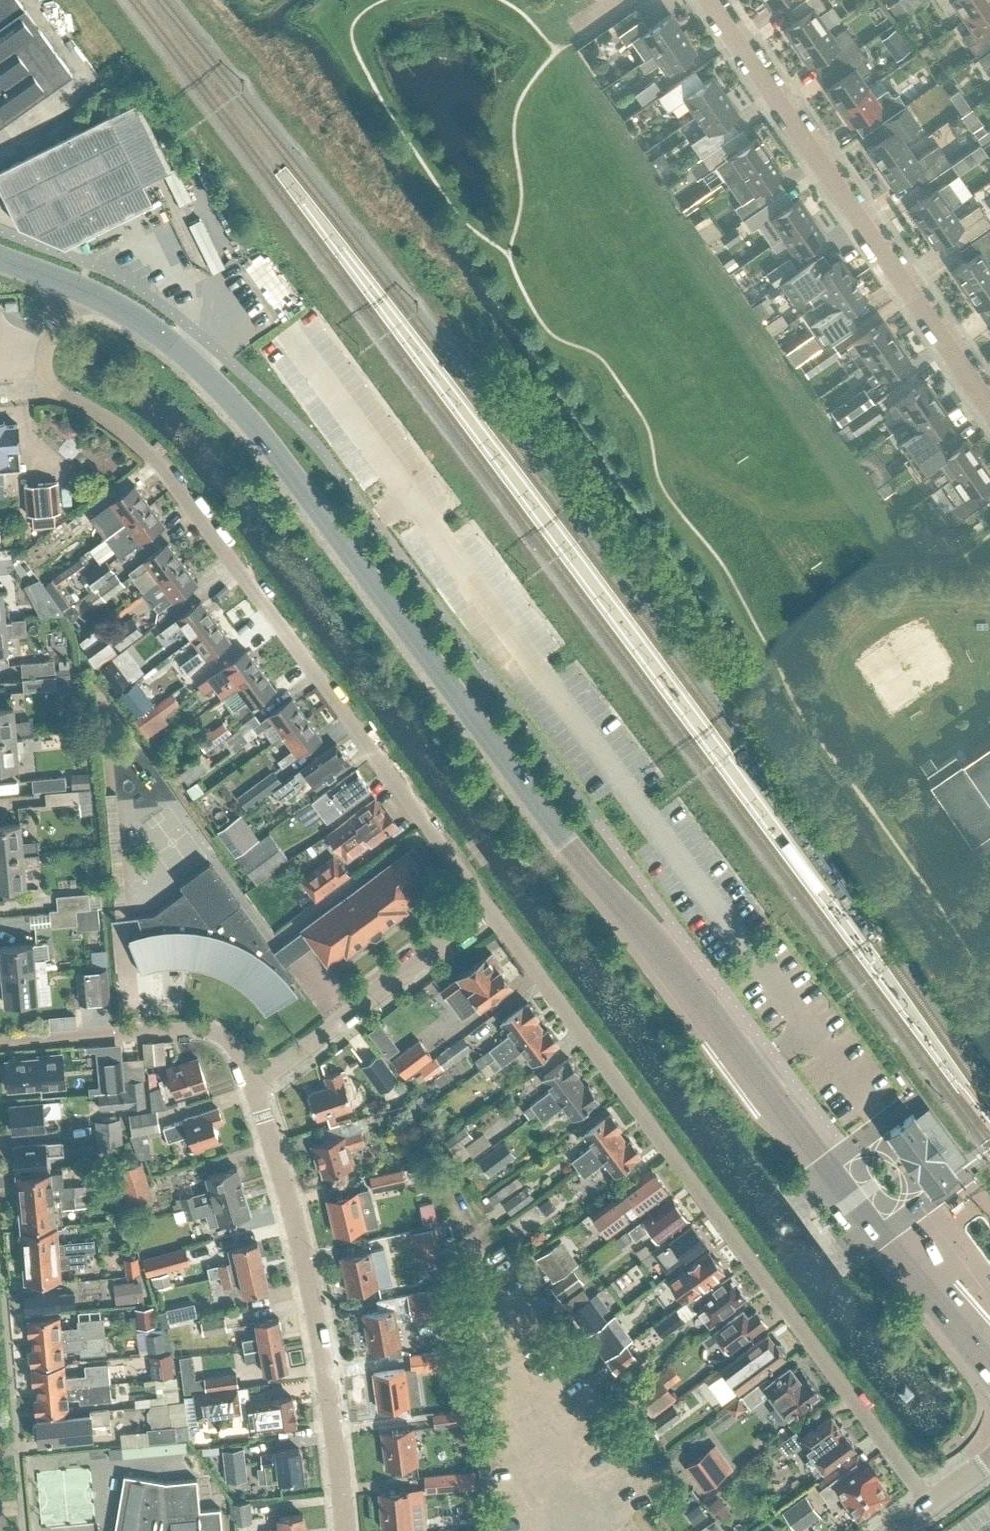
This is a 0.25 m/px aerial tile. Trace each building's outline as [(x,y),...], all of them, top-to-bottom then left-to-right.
[(72,73),(24,8),(18,0),(0,0),(0,123),(72,73)] [(768,9),(778,2),(785,12),(789,9),(802,0),(762,0),(768,9)] [(827,8),(821,0),(802,0),(789,9),(796,19),(782,29),(795,48),(826,27),(839,18),(831,5),(827,8)] [(888,7),(896,19),(923,0),(898,0),(888,7)] [(989,1),(989,0),(937,0),(947,14),(955,8),(963,20),(989,1)] [(963,20),(971,31),(962,37),(975,55),(989,45),(989,33),(989,31),(989,30),(989,1),(963,20)] [(651,55),(651,54),(683,32),(670,13),(648,29),(641,19),(618,35),(625,45),(630,41),(644,60),(651,55)] [(832,36),(826,27),(795,48),(809,67),(822,57),(830,68),(859,47),(845,27),(832,36)] [(651,55),(644,60),(638,64),(643,72),(657,63),(664,73),(696,51),(683,32),(651,54),(651,55)] [(830,68),(837,79),(824,89),(837,108),(867,87),(860,77),(870,70),(864,62),(868,59),(859,47),(830,68)] [(977,59),(989,77),(989,50),(977,59)] [(694,71),(657,97),(667,111),(683,100),(694,116),(726,94),(713,75),(702,83),(694,71)] [(653,81),(643,88),(650,98),(660,91),(653,81)] [(897,93),(894,95),(890,94),(886,89),(881,92),(874,97),(867,87),(837,108),(850,127),(852,125),(861,136),(905,105),(897,93)] [(705,133),(690,143),(692,145),(700,157),(700,158),(728,139),(719,127),(739,113),(726,94),(694,116),(705,133)] [(961,113),(970,107),(963,98),(954,104),(961,113)] [(0,168),(0,185),(9,204),(19,223),(64,244),(70,241),(135,209),(151,201),(159,196),(142,181),(170,166),(137,99),(0,168)] [(905,105),(861,136),(861,137),(864,135),(872,145),(865,149),(879,168),(908,148),(901,138),(919,125),(905,105)] [(982,145),(989,139),(989,125),(986,120),(972,131),(982,145)] [(728,139),(700,158),(708,169),(715,165),(728,183),(768,156),(768,155),(770,153),(762,142),(760,143),(755,137),(736,150),(733,147),(728,139)] [(916,159),(908,148),(879,168),(892,188),(916,171),(924,182),(950,163),(937,144),(916,159)] [(957,174),(973,163),(980,158),(973,148),(950,164),(957,174)] [(768,156),(728,183),(733,190),(741,202),(734,207),(742,219),(760,206),(762,205),(774,197),(766,186),(776,179),(781,175),(768,156)] [(664,182),(675,175),(670,167),(659,175),(664,182)] [(947,182),(945,183),(936,189),(907,209),(920,228),(949,208),(960,200),(947,182)] [(760,206),(742,219),(750,230),(757,225),(766,238),(770,244),(810,217),(797,198),(792,201),(768,218),(760,206)] [(949,208),(920,228),(934,248),(949,237),(956,247),(989,224),(989,221),(978,205),(957,219),(949,208)] [(721,233),(707,214),(693,223),(707,243),(721,233)] [(810,217),(770,244),(775,251),(786,243),(794,256),(823,236),(810,217)] [(734,226),(719,237),(726,247),(741,237),(734,226)] [(974,255),(950,271),(964,291),(989,272),(989,266),(985,259),(989,255),(989,228),(967,245),(974,255)] [(765,274),(774,287),(797,271),(788,258),(765,274)] [(805,295),(813,306),(853,279),(839,259),(824,270),(816,258),(780,283),(793,303),(805,295)] [(964,291),(977,310),(989,301),(989,272),(964,291)] [(853,279),(813,306),(821,317),(809,325),(823,345),(858,321),(850,309),(866,298),(853,279)] [(769,307),(781,303),(774,288),(763,292),(769,307)] [(15,300),(3,301),(4,308),(14,307),(14,308),(15,308),(15,300)] [(782,321),(795,314),(788,303),(775,311),(782,321)] [(866,362),(896,341),(883,322),(846,348),(852,356),(859,352),(866,362)] [(909,360),(896,341),(866,362),(873,372),(866,377),(872,386),(909,360)] [(806,377),(816,370),(839,354),(831,342),(808,358),(798,365),(806,377)] [(907,422),(938,401),(925,382),(887,408),(893,416),(900,412),(907,422)] [(839,424),(872,402),(863,388),(830,411),(839,424)] [(907,422),(915,432),(899,443),(912,462),(948,437),(941,427),(951,420),(938,401),(907,422)] [(855,434),(881,416),(874,405),(847,423),(855,434)] [(4,480),(3,469),(21,467),(19,447),(20,446),(17,422),(5,424),(4,419),(0,420),(0,481),(4,480)] [(918,471),(936,459),(944,472),(933,479),(938,486),(978,458),(965,439),(955,446),(948,437),(912,462),(918,471)] [(978,458),(938,486),(942,493),(940,494),(948,507),(944,509),(954,523),(989,498),(989,496),(982,484),(989,478),(989,476),(978,458)] [(54,523),(53,511),(60,510),(57,480),(41,481),(25,483),(27,513),(32,512),(33,525),(54,523)] [(892,489),(886,480),(876,487),(882,496),(892,489)] [(91,515),(90,516),(92,520),(105,536),(115,528),(125,521),(149,503),(135,483),(95,512),(91,515)] [(115,528),(105,536),(119,556),(125,552),(164,523),(149,503),(125,521),(115,528)] [(145,566),(156,580),(182,561),(168,541),(128,570),(132,576),(145,566)] [(85,562),(79,554),(42,581),(61,607),(69,602),(55,583),(85,562)] [(114,571),(106,560),(105,558),(84,575),(93,587),(114,571)] [(197,580),(182,561),(156,580),(150,585),(150,584),(147,586),(157,600),(153,604),(158,609),(197,580)] [(94,607),(104,599),(124,584),(115,572),(85,595),(94,607)] [(74,576),(62,587),(73,598),(84,587),(74,576)] [(39,577),(24,584),(40,615),(64,613),(39,577)] [(10,618),(8,602),(4,603),(2,588),(0,588),(0,619),(5,618),(10,618)] [(123,598),(105,612),(116,625),(134,611),(123,598)] [(191,637),(216,619),(201,599),(162,628),(166,634),(172,630),(181,623),(191,637)] [(63,609),(70,620),(76,616),(78,609),(73,602),(63,609)] [(108,632),(119,648),(142,631),(130,615),(108,632)] [(0,619),(0,649),(8,648),(7,634),(26,632),(25,616),(10,618),(5,618),(0,619)] [(230,639),(216,619),(191,637),(198,647),(178,662),(186,672),(230,639)] [(118,650),(107,635),(84,652),(95,667),(118,650)] [(221,697),(227,693),(236,686),(261,667),(246,648),(207,677),(198,683),(205,692),(213,686),(221,697)] [(116,687),(128,678),(112,656),(99,666),(116,687)] [(22,673),(55,670),(54,658),(21,662),(22,673)] [(70,666),(55,667),(56,676),(71,675),(70,666)] [(261,667),(236,686),(246,699),(232,710),(236,716),(275,687),(261,667)] [(24,690),(56,686),(55,675),(22,678),(24,690)] [(136,680),(119,693),(134,713),(151,700),(136,680)] [(237,726),(224,736),(230,744),(234,748),(247,739),(245,736),(255,729),(257,731),(262,728),(271,740),(281,733),(282,734),(307,716),(292,696),(260,720),(254,712),(237,725),(237,726)] [(167,721),(155,703),(134,717),(146,735),(167,721)] [(23,734),(33,733),(32,719),(14,720),(13,705),(0,706),(0,736),(23,734)] [(282,734),(268,745),(283,764),(321,736),(307,716),(282,734)] [(231,730),(223,719),(196,738),(204,750),(231,730)] [(86,751),(84,729),(66,731),(68,753),(86,751)] [(17,749),(24,749),(23,734),(0,736),(0,766),(19,765),(17,749)] [(336,742),(292,774),(273,788),(281,799),(299,786),(300,782),(309,775),(316,785),(350,760),(336,742)] [(960,762),(954,753),(924,774),(930,783),(928,785),(989,874),(989,742),(960,762)] [(925,773),(936,766),(929,756),(918,763),(925,773)] [(206,768),(198,757),(179,771),(187,782),(206,768)] [(370,788),(355,767),(312,800),(327,820),(370,788)] [(89,785),(88,771),(70,773),(71,787),(89,785)] [(33,789),(66,786),(65,774),(32,777),(33,789)] [(196,780),(186,787),(193,798),(204,790),(196,780)] [(257,780),(236,795),(246,807),(266,792),(257,780)] [(143,785),(131,785),(130,839),(143,839),(143,785)] [(89,787),(78,788),(80,812),(91,811),(89,787)] [(46,803),(79,800),(78,788),(45,791),(46,803)] [(350,815),(335,827),(327,833),(329,836),(328,841),(332,847),(337,848),(340,852),(341,852),(347,860),(396,823),(385,808),(384,809),(375,796),(350,815)] [(234,855),(249,844),(231,819),(216,830),(234,855)] [(39,851),(37,839),(22,840),(20,821),(0,823),(0,854),(39,851)] [(256,881),(288,858),(269,832),(238,855),(256,881)] [(137,914),(141,929),(141,930),(129,934),(142,971),(153,968),(162,966),(169,965),(179,965),(189,966),(199,968),(209,970),(219,974),(228,979),(236,984),(244,990),(252,997),(259,1005),(265,1013),(296,989),(289,979),(293,976),(284,964),(313,942),(327,960),(344,948),(347,952),(370,934),(375,935),(382,930),(380,930),(382,925),(406,908),(403,904),(420,891),(413,883),(425,874),(407,849),(272,950),(237,902),(238,901),(208,860),(179,882),(184,889),(153,912),(137,914)] [(0,854),(0,885),(26,883),(24,864),(40,863),(39,851),(0,854)] [(338,861),(333,854),(299,879),(315,900),(350,874),(339,860),(338,861)] [(50,910),(75,908),(90,906),(88,892),(56,894),(58,908),(50,909),(50,910)] [(77,922),(75,908),(50,910),(51,924),(77,922)] [(46,969),(45,957),(34,958),(33,942),(0,945),(0,953),(2,973),(46,969)] [(458,976),(441,988),(447,997),(448,997),(462,1015),(479,1003),(510,981),(499,967),(498,968),(495,964),(499,962),(491,951),(458,975),(458,976)] [(106,965),(76,968),(79,1000),(109,998),(106,965)] [(47,981),(46,969),(2,973),(4,1001),(38,998),(37,982),(47,981)] [(480,1066),(487,1061),(495,1056),(539,1022),(535,1016),(538,1014),(527,1000),(501,1019),(510,1032),(474,1058),(480,1066)] [(76,1026),(75,1012),(63,1013),(64,1026),(76,1026)] [(539,1022),(495,1056),(487,1061),(494,1069),(522,1048),(531,1060),(557,1041),(547,1027),(544,1029),(539,1022)] [(463,1036),(434,1057),(419,1067),(426,1076),(441,1065),(442,1067),(471,1047),(463,1036)] [(434,1057),(422,1040),(396,1059),(408,1075),(419,1067),(434,1057)] [(7,1069),(4,1069),(6,1087),(64,1082),(61,1054),(6,1059),(7,1069)] [(384,1089),(395,1080),(376,1054),(365,1063),(384,1089)] [(551,1087),(530,1103),(523,1108),(529,1116),(536,1111),(581,1078),(576,1072),(579,1070),(568,1055),(542,1075),(551,1087)] [(103,1088),(120,1086),(117,1056),(100,1058),(103,1088)] [(176,1094),(206,1083),(198,1057),(167,1067),(176,1094)] [(316,1117),(352,1106),(340,1069),(324,1074),(327,1085),(308,1091),(313,1105),(312,1107),(314,1113),(315,1114),(316,1117)] [(581,1078),(536,1111),(542,1119),(563,1104),(572,1116),(599,1096),(588,1082),(585,1084),(581,1078)] [(129,1105),(145,1103),(143,1079),(127,1080),(128,1090),(99,1093),(100,1107),(129,1104),(129,1105)] [(151,1108),(167,1106),(160,1085),(149,1089),(151,1108)] [(44,1115),(60,1113),(58,1099),(10,1104),(11,1113),(9,1113),(10,1128),(12,1128),(12,1130),(45,1127),(44,1115)] [(927,1104),(918,1111),(917,1110),(913,1113),(912,1112),(889,1129),(910,1157),(917,1167),(917,1166),(930,1185),(953,1167),(952,1165),(966,1154),(965,1153),(928,1104),(927,1104)] [(218,1106),(183,1117),(184,1119),(163,1125),(168,1139),(188,1132),(194,1149),(203,1146),(202,1144),(219,1139),(213,1123),(222,1120),(218,1106)] [(159,1129),(156,1112),(155,1108),(128,1113),(131,1133),(129,1133),(131,1156),(151,1156),(147,1131),(159,1129)] [(592,1143),(587,1146),(571,1159),(577,1167),(622,1134),(617,1127),(620,1125),(610,1111),(583,1131),(592,1143)] [(98,1143),(102,1143),(121,1141),(119,1117),(95,1119),(97,1131),(97,1132),(98,1143)] [(444,1138),(453,1149),(472,1135),(470,1132),(477,1126),(472,1120),(465,1125),(464,1123),(444,1138)] [(450,1150),(435,1129),(424,1137),(440,1158),(450,1150)] [(349,1145),(364,1141),(361,1130),(346,1134),(345,1133),(311,1143),(317,1164),(320,1164),(322,1173),(352,1165),(351,1161),(353,1160),(349,1145)] [(640,1152),(629,1138),(626,1140),(622,1134),(577,1167),(583,1175),(605,1159),(614,1171),(640,1152)] [(503,1138),(495,1144),(477,1158),(488,1173),(515,1153),(503,1138)] [(47,1153),(63,1151),(62,1139),(14,1144),(15,1156),(13,1158),(13,1164),(16,1166),(17,1170),(48,1167),(48,1164),(50,1163),(49,1155),(47,1155),(47,1153)] [(128,1203),(152,1195),(140,1160),(117,1168),(128,1203)] [(209,1187),(180,1195),(183,1206),(197,1202),(208,1199),(243,1189),(237,1165),(206,1174),(209,1187)] [(651,1166),(590,1212),(607,1235),(668,1189),(651,1166)] [(372,1189),(405,1182),(402,1167),(369,1175),(372,1189)] [(19,1199),(74,1195),(83,1194),(82,1183),(63,1184),(62,1170),(51,1171),(17,1174),(17,1177),(15,1179),(16,1185),(18,1187),(19,1199)] [(522,1181),(517,1175),(488,1195),(493,1202),(522,1181)] [(510,1212),(520,1204),(533,1195),(525,1184),(502,1201),(510,1212)] [(357,1190),(326,1197),(335,1232),(365,1225),(377,1222),(373,1206),(369,1192),(368,1186),(356,1189),(357,1190)] [(197,1202),(183,1206),(187,1217),(200,1213),(205,1211),(209,1224),(219,1221),(250,1213),(243,1189),(208,1199),(197,1202)] [(74,1195),(19,1199),(20,1210),(18,1213),(19,1219),(21,1221),(21,1224),(61,1221),(60,1206),(88,1204),(87,1194),(83,1194),(74,1195)] [(658,1238),(687,1216),(672,1195),(627,1229),(635,1238),(646,1229),(643,1224),(646,1222),(658,1238)] [(545,1212),(554,1205),(548,1197),(539,1204),(545,1212)] [(136,1242),(131,1216),(119,1219),(124,1244),(136,1242)] [(670,1236),(655,1247),(651,1250),(666,1270),(706,1241),(691,1221),(670,1237),(670,1236)] [(409,1231),(417,1267),(447,1260),(444,1248),(439,1249),(434,1225),(409,1231)] [(93,1238),(78,1239),(63,1240),(63,1245),(57,1246),(55,1226),(21,1229),(22,1232),(20,1234),(20,1241),(23,1243),(24,1254),(85,1249),(94,1248),(93,1238)] [(625,1230),(614,1239),(619,1247),(631,1238),(625,1230)] [(551,1279),(573,1263),(577,1260),(561,1238),(535,1256),(551,1279)] [(231,1259),(218,1263),(207,1265),(209,1276),(220,1273),(220,1274),(263,1264),(257,1240),(228,1247),(231,1259)] [(142,1256),(147,1273),(189,1262),(185,1245),(142,1256)] [(383,1246),(371,1249),(340,1255),(348,1290),(391,1281),(383,1246)] [(85,1249),(24,1254),(25,1266),(23,1268),(23,1275),(25,1277),(26,1280),(59,1277),(58,1265),(86,1262),(85,1249)] [(709,1249),(667,1280),(682,1300),(724,1269),(722,1266),(722,1263),(719,1258),(716,1258),(709,1249)] [(139,1271),(137,1254),(124,1255),(125,1272),(139,1271)] [(263,1264),(220,1274),(222,1280),(218,1281),(220,1286),(232,1283),(232,1282),(241,1280),(244,1293),(269,1288),(263,1264)] [(559,1297),(579,1283),(582,1281),(573,1268),(550,1285),(559,1297)] [(695,1293),(687,1299),(692,1306),(697,1307),(709,1323),(719,1316),(717,1314),(745,1294),(729,1273),(717,1282),(715,1279),(695,1293)] [(143,1299),(141,1279),(113,1282),(115,1302),(143,1299)] [(26,1309),(75,1305),(74,1291),(58,1293),(57,1284),(24,1287),(26,1309)] [(402,1354),(400,1342),(396,1319),(439,1311),(435,1287),(396,1295),(374,1299),(376,1310),(363,1312),(369,1348),(387,1344),(389,1357),(402,1354)] [(596,1290),(570,1310),(587,1332),(606,1317),(601,1312),(609,1306),(596,1290)] [(169,1319),(196,1313),(194,1301),(166,1307),(169,1319)] [(154,1324),(152,1304),(134,1306),(136,1325),(154,1324)] [(683,1317),(676,1307),(654,1323),(662,1334),(684,1318),(683,1317)] [(739,1340),(765,1321),(755,1308),(747,1314),(743,1308),(713,1330),(727,1349),(739,1340)] [(76,1317),(77,1325),(60,1326),(59,1315),(27,1318),(29,1333),(32,1332),(32,1340),(87,1334),(104,1332),(102,1315),(76,1317)] [(202,1333),(226,1328),(224,1316),(200,1321),(202,1333)] [(240,1349),(283,1341),(278,1316),(255,1320),(257,1335),(242,1337),(243,1344),(240,1345),(240,1349)] [(625,1342),(616,1331),(613,1326),(595,1340),(607,1356),(625,1342)] [(163,1348),(161,1330),(145,1332),(147,1350),(163,1348)] [(87,1334),(32,1340),(33,1347),(30,1347),(31,1362),(63,1359),(62,1348),(79,1346),(80,1353),(105,1350),(104,1332),(87,1334)] [(775,1341),(768,1332),(721,1366),(737,1389),(784,1354),(783,1353),(785,1348),(780,1341),(775,1341)] [(283,1341),(240,1349),(241,1353),(245,1353),(246,1360),(261,1357),(264,1371),(288,1367),(283,1341)] [(626,1343),(605,1359),(615,1372),(636,1356),(626,1343)] [(438,1349),(409,1352),(411,1370),(455,1364),(453,1348),(438,1349)] [(149,1354),(151,1376),(173,1374),(170,1351),(149,1354)] [(84,1363),(85,1373),(65,1375),(64,1364),(32,1367),(33,1381),(36,1381),(37,1389),(109,1381),(107,1360),(84,1363)] [(671,1363),(658,1372),(634,1390),(651,1413),(674,1395),(667,1385),(680,1375),(671,1363)] [(787,1414),(818,1392),(806,1377),(801,1380),(789,1364),(769,1379),(767,1375),(741,1394),(750,1405),(763,1395),(761,1393),(767,1388),(787,1414)] [(378,1407),(409,1402),(404,1367),(373,1371),(378,1407)] [(205,1389),(238,1385),(236,1372),(204,1376),(205,1389)] [(178,1399),(176,1375),(155,1377),(157,1394),(149,1395),(150,1402),(178,1399)] [(205,1389),(203,1376),(181,1379),(182,1392),(205,1389)] [(109,1381),(37,1389),(38,1396),(35,1396),(36,1411),(68,1408),(67,1396),(79,1395),(79,1400),(111,1397),(109,1381)] [(468,1384),(449,1386),(451,1408),(471,1406),(468,1384)] [(237,1386),(192,1391),(196,1417),(238,1411),(239,1416),(251,1414),(253,1431),(269,1429),(268,1424),(295,1421),(292,1395),(265,1398),(264,1394),(248,1397),(238,1398),(237,1386)] [(913,1395),(905,1386),(898,1393),(906,1402),(913,1395)] [(183,1399),(150,1403),(146,1410),(147,1418),(150,1420),(151,1426),(147,1427),(148,1441),(189,1437),(187,1423),(186,1423),(183,1399)] [(91,1423),(110,1422),(108,1408),(89,1409),(90,1412),(36,1417),(39,1439),(92,1434),(91,1423)] [(434,1424),(466,1420),(464,1408),(433,1412),(434,1424)] [(848,1448),(854,1444),(852,1441),(852,1437),(848,1433),(845,1432),(831,1413),(801,1436),(795,1429),(778,1442),(787,1454),(804,1441),(812,1452),(804,1458),(815,1472),(845,1451),(846,1452),(849,1450),(848,1448)] [(679,1415),(659,1429),(668,1441),(687,1427),(679,1415)] [(386,1466),(417,1462),(412,1426),(381,1430),(386,1466)] [(130,1454),(130,1445),(109,1447),(110,1456),(130,1454)] [(243,1445),(222,1448),(225,1480),(247,1478),(243,1445)] [(727,1470),(709,1445),(685,1463),(703,1488),(727,1470)] [(266,1481),(280,1479),(302,1477),(299,1447),(276,1449),(276,1450),(260,1452),(261,1458),(257,1459),(257,1465),(264,1465),(266,1481)] [(858,1513),(886,1492),(873,1474),(877,1471),(868,1459),(845,1475),(839,1466),(836,1467),(818,1480),(821,1484),(818,1486),(829,1500),(841,1491),(848,1499),(846,1505),(851,1512),(857,1512),(858,1513)] [(426,1489),(477,1484),(475,1470),(424,1474),(426,1489)] [(219,1506),(199,1507),(196,1477),(166,1479),(124,1472),(113,1530),(222,1530),(219,1506)] [(382,1527),(413,1524),(410,1488),(379,1491),(382,1527)] [(782,1510),(797,1530),(820,1514),(805,1493),(782,1510)] [(732,1512),(718,1495),(707,1504),(721,1521),(732,1512)] [(238,1521),(251,1520),(249,1499),(229,1501),(231,1515),(237,1514),(238,1521)] [(699,1502),(685,1512),(693,1523),(707,1513),(699,1502)] [(303,1512),(278,1515),(280,1528),(260,1530),(305,1530),(303,1512)] [(715,1517),(705,1524),(696,1530),(724,1530),(715,1517)]
